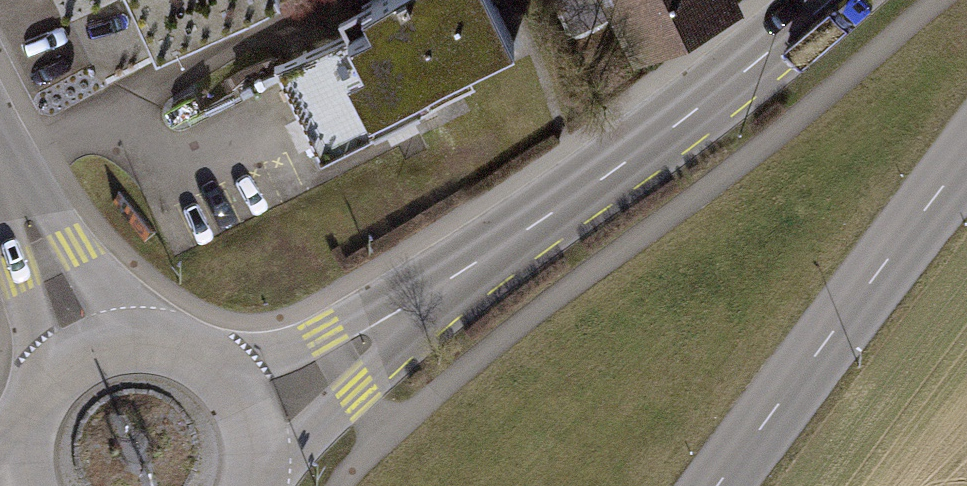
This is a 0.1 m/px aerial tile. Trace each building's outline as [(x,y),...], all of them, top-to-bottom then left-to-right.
[(67,10),(87,0),(62,0),(67,10)] [(276,65),(322,160),(432,106),(423,88),(514,43),(493,0),(373,0),(380,14),(276,65)] [(629,40),(712,0),(610,0),(629,40)]
